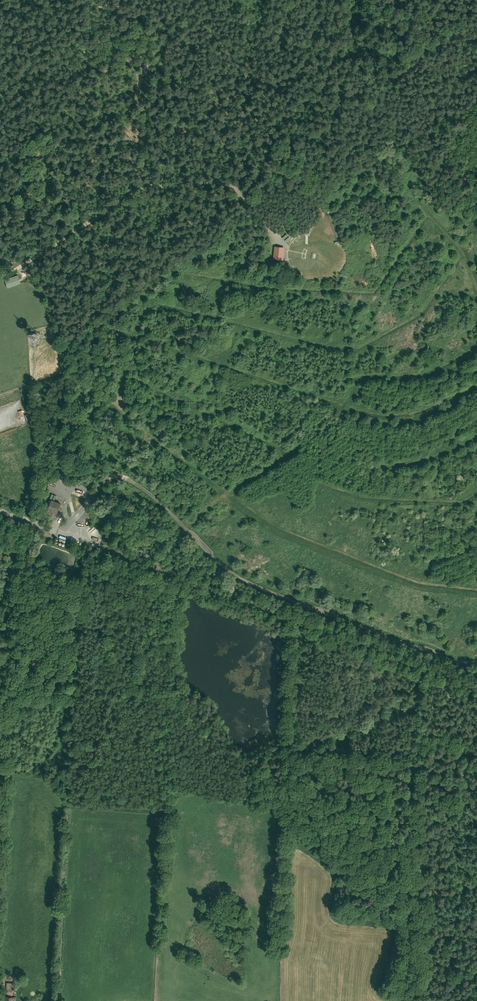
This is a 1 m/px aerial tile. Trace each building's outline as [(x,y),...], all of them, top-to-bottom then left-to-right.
[(287,233),(282,237),(286,241),(290,238),(287,233)] [(284,248),(275,247),(274,259),(283,260),(284,248)] [(18,276),(5,280),(7,287),(20,283),(18,276)] [(29,332),(28,336),(29,339),(34,341),(37,340),(39,335),(37,332),(33,330),(29,332)] [(61,505),(52,501),(48,510),(51,511),(56,514),(57,514),(61,505)]
